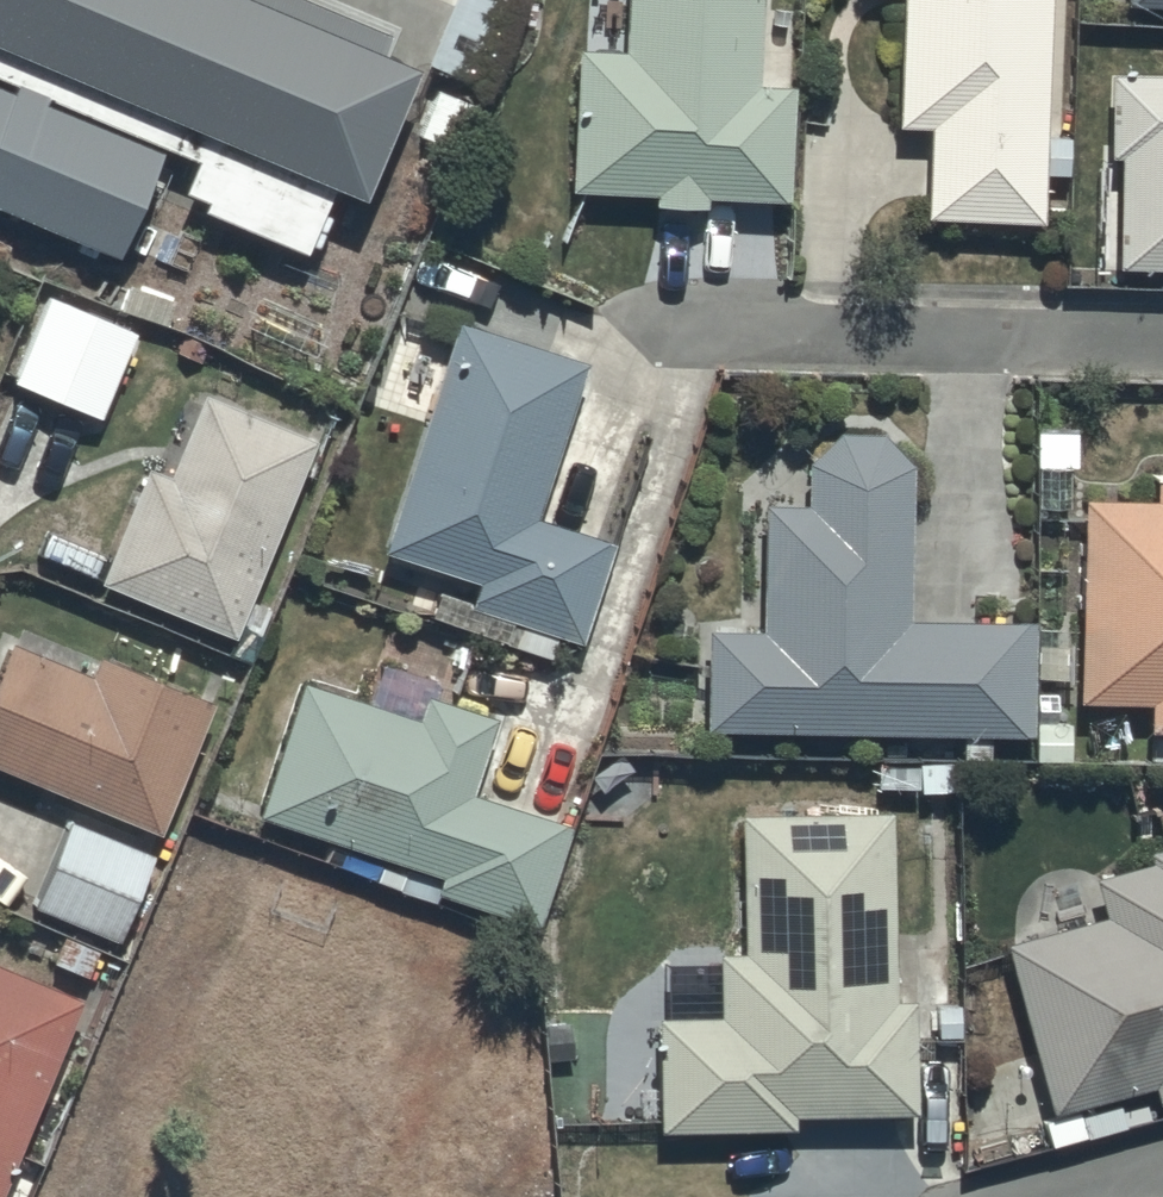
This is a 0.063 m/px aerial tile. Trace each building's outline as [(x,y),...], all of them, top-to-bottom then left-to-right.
[(400,0),(0,0),(0,2),(344,144),(404,2),(400,0)] [(759,0),(625,0),(623,42),(573,41),(568,184),(655,186),(655,196),(701,197),(701,188),(788,190),(791,78),(757,77),(759,0)] [(896,118),(929,118),(927,211),(1040,213),(1041,168),(1067,169),(1068,129),(1044,128),(1047,0),(898,0),(896,118)] [(0,60),(0,190),(104,232),(149,121),(0,60)] [(1107,65),(1106,149),(1115,149),(1114,257),(1162,257),(1162,66),(1107,65)] [(134,324),(45,287),(12,374),(99,410),(134,324)] [(583,352),(453,313),(379,544),(477,575),(470,596),(438,585),(430,609),(550,648),(555,631),(578,638),(611,535),(533,510),(583,352)] [(310,429),(200,384),(165,468),(143,459),(96,575),(233,631),(238,619),(257,627),(269,599),(244,590),(310,429)] [(1031,612),(906,612),(910,455),(879,423),(836,424),(806,451),(806,497),(759,497),(759,624),(703,624),(703,726),(960,726),(960,749),(986,749),(986,726),(1031,726),(1031,612)] [(1153,468),(1153,490),(1081,491),(1076,691),(1147,690),(1147,721),(1162,721),(1162,468),(1153,468)] [(0,647),(0,760),(155,827),(208,693),(94,647),(86,667),(5,634),(0,647)] [(469,786),(492,709),(381,676),(374,700),(297,677),(256,813),(441,869),(436,889),(537,919),(568,816),(469,786)] [(891,994),(887,804),(739,808),(742,946),(717,946),(718,1009),(655,1010),(658,1123),(794,1120),(794,1107),(914,1104),(912,994),(891,994)] [(149,846),(67,809),(34,897),(112,929),(149,846)] [(1162,844),(1160,845),(1158,847),(1156,849),(1155,851),(1153,853),(1092,870),(1103,909),(1003,937),(1050,1105),(1149,1077),(1154,1096),(1162,1094),(1162,842),(1162,844)] [(0,958),(0,1184),(80,991),(0,958)]
